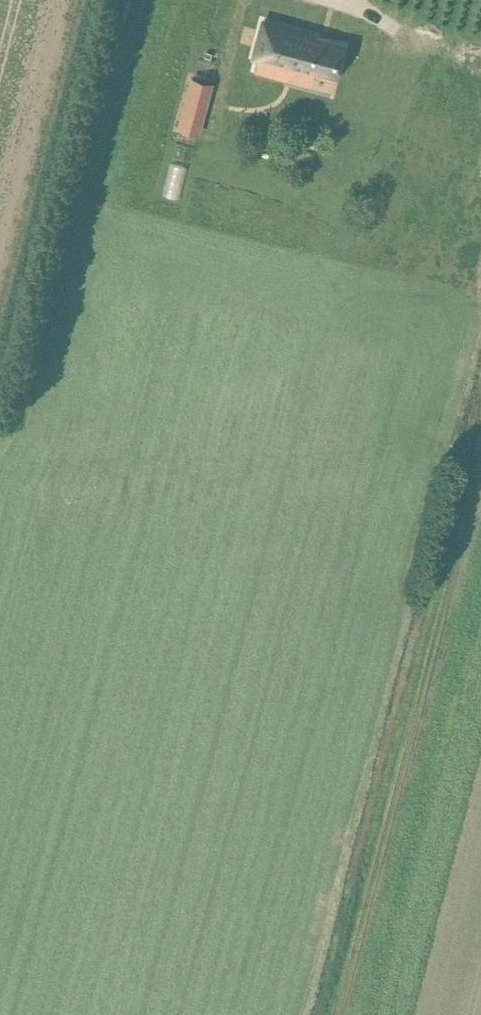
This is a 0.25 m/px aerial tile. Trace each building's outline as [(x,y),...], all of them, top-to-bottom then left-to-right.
[(260,17),(250,59),(256,61),(253,71),(310,86),(313,75),(335,81),(336,77),(337,77),(345,45),(344,45),(345,43),(329,39),(329,36),(314,32),(314,31),(260,17)] [(190,77),(177,129),(199,135),(213,83),(190,77)]
